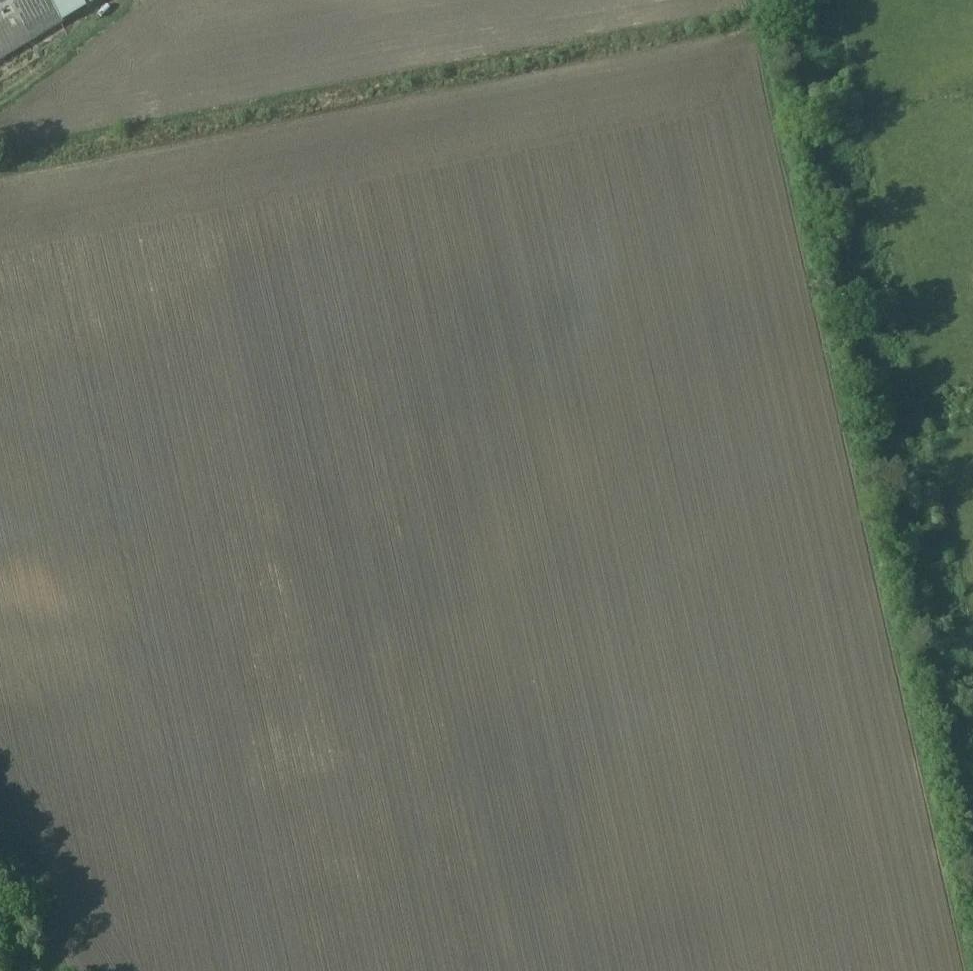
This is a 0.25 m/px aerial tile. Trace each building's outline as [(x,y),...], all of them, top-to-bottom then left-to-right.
[(63,22),(50,0),(0,0),(0,61),(63,22)]
